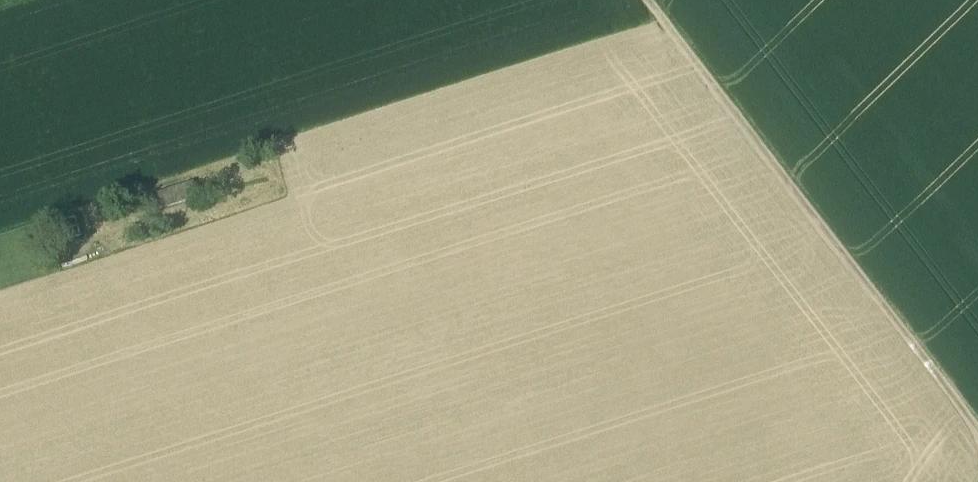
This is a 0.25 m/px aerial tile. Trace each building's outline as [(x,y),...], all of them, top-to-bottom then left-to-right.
[(193,183),(154,195),(159,211),(198,198),(193,183)]
